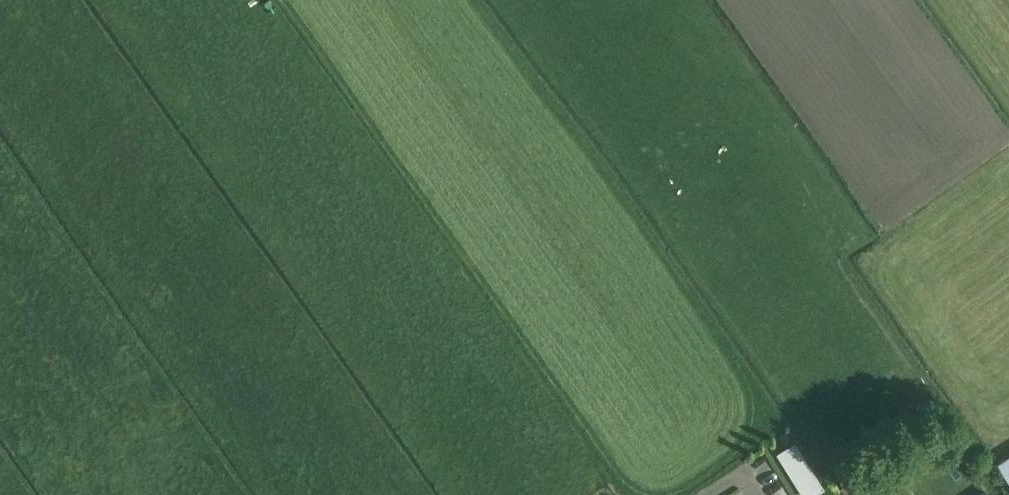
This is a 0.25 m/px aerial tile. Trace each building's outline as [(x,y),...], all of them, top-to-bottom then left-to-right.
[(803,494),(816,494),(826,489),(796,441),(777,454),(803,494)] [(997,463),(1008,481),(1008,455),(997,463)]
